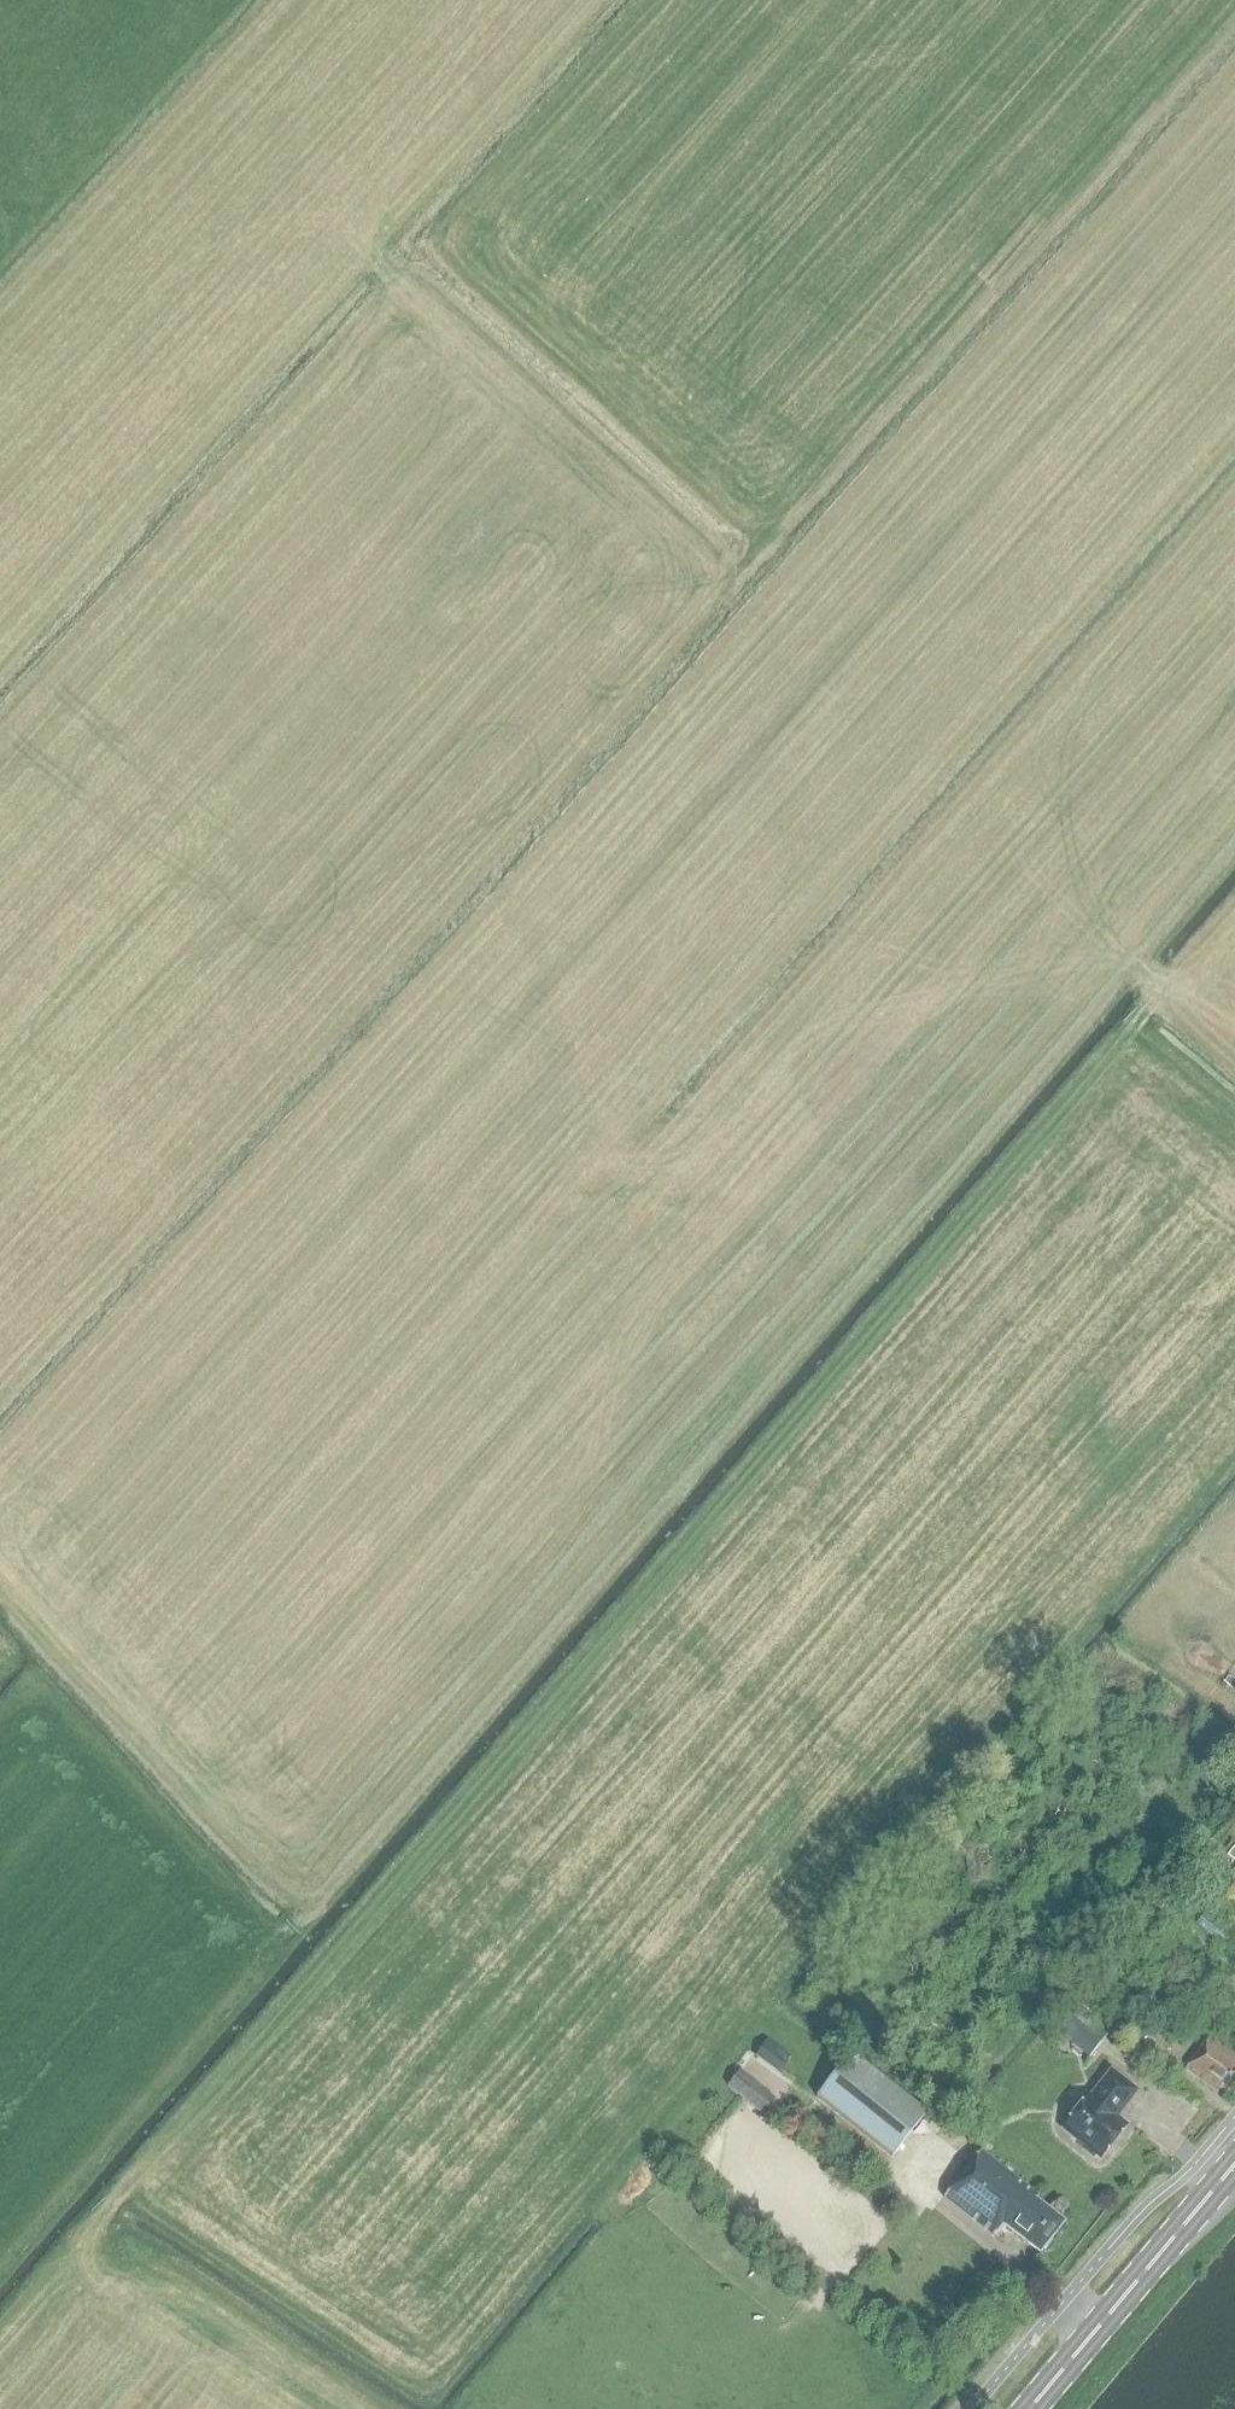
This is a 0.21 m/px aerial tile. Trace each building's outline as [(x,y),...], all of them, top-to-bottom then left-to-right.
[(1224,1850),(1211,1840),(1203,1850),(1221,1864),(1227,1857),(1234,1863),(1234,1835),(1224,1850)] [(963,1843),(965,1883),(978,1882),(977,1843),(963,1843)] [(1108,2031),(1074,2004),(1053,2031),(1087,2057),(1108,2031)] [(1171,2044),(1147,2026),(1135,2041),(1160,2059),(1171,2044)] [(760,2054),(785,2070),(796,2052),(771,2037),(760,2054)] [(1222,2093),(1234,2077),(1234,2073),(1232,2070),(1234,2066),(1234,2062),(1207,2039),(1182,2070),(1213,2095),(1218,2089),(1222,2093)] [(922,2113),(847,2054),(813,2097),(888,2157),(922,2113)] [(771,2098),(737,2070),(724,2085),(758,2113),(771,2098)] [(1099,2159),(1125,2126),(1114,2117),(1134,2091),(1110,2072),(1090,2097),(1088,2096),(1062,2129),(1083,2146),(1081,2148),(1092,2157),(1094,2155),(1099,2159)] [(1003,2227),(1038,2256),(1062,2226),(1033,2203),(1037,2199),(981,2153),(942,2200),(992,2241),(1003,2227)]
